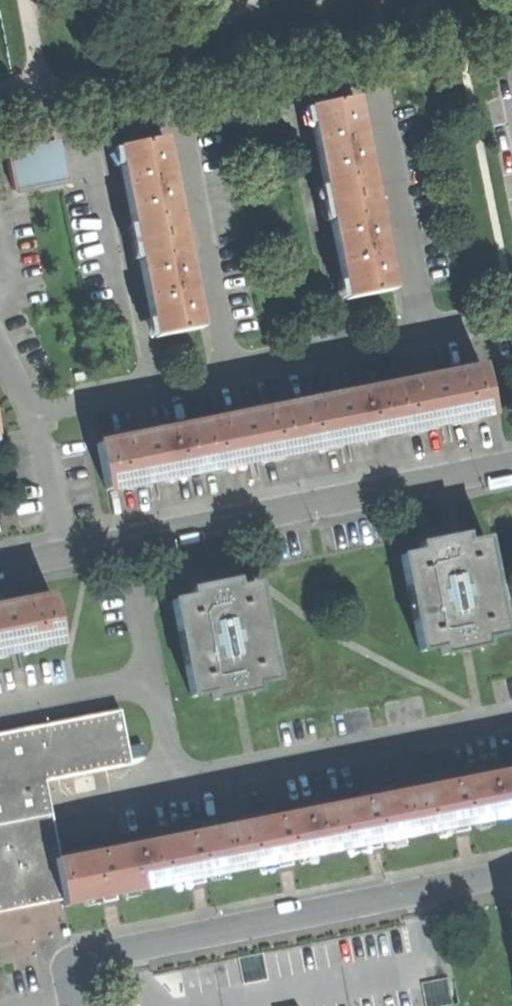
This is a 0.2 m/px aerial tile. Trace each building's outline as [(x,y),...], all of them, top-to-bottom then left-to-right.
[(308,108),(345,299),(393,290),(386,254),(365,145),(356,99),(308,108)] [(156,337),(201,328),(193,286),(174,187),(164,139),(117,148),(156,337)] [(13,192),(63,181),(55,142),(5,152),(13,192)] [(492,411),(482,367),(428,378),(386,386),(395,431),(492,411)] [(290,406),(300,451),(395,431),(386,386),(337,396),(290,406)] [(204,470),(300,451),(290,406),(231,418),(195,425),(204,470)] [(107,490),(204,470),(195,425),(144,435),(97,445),(107,490)] [(421,651),(440,647),(442,655),(466,650),(487,646),(485,638),(505,634),(499,604),(494,605),(487,569),(492,569),(486,539),(466,543),(465,535),(442,540),(420,544),(422,552),(403,556),(408,586),(413,585),(419,619),(415,620),(421,651)] [(192,696),(212,692),(213,700),(258,690),(257,683),(276,679),(270,650),(265,651),(258,615),(263,614),(257,584),(237,589),(235,580),(212,584),(191,588),(192,598),(173,602),(179,630),(184,631),(190,666),(186,667),(192,696)] [(61,641),(53,597),(0,608),(0,654),(61,641)] [(63,892),(58,871),(62,871),(59,858),(63,858),(48,782),(133,765),(122,709),(0,733),(0,904),(34,898),(63,892)] [(498,771),(507,817),(511,816),(511,768),(498,771)] [(469,825),(507,817),(498,771),(408,789),(417,835),(469,825)] [(408,789),(322,806),(332,852),(380,842),(417,835),(408,789)] [(332,852),(322,806),(233,824),(242,869),(285,861),(332,852)] [(242,869),(233,824),(145,841),(153,887),(212,875),(242,869)] [(111,895),(153,887),(145,841),(63,858),(59,858),(62,871),(58,871),(63,892),(64,900),(65,904),(111,895)] [(64,900),(63,892),(34,898),(0,904),(0,913),(64,900)]
